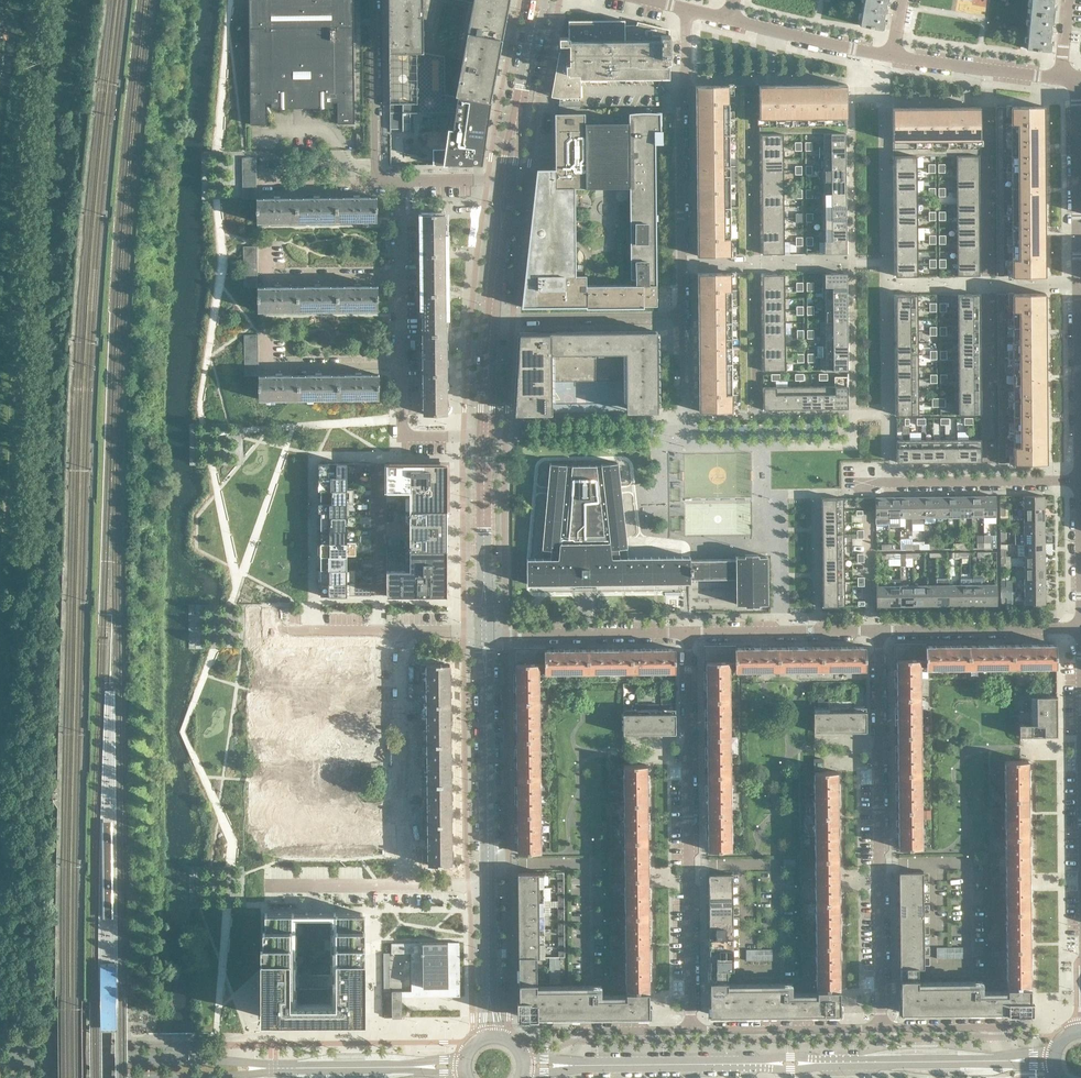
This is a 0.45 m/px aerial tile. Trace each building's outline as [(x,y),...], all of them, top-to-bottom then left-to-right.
[(353,0),(249,0),(249,27),(266,27),(266,30),(270,30),(270,27),(333,27),(333,30),(336,30),(336,27),(353,26),(353,0)] [(473,0),(389,0),(389,3),(389,5),(389,11),(389,13),(389,19),(389,20),(389,27),(389,28),(389,35),(389,36),(389,43),(389,44),(390,51),(389,51),(389,52),(417,52),(424,52),(445,56),(445,93),(491,100),(492,94),(492,93),(493,86),(494,86),(494,85),(493,85),(495,78),(495,77),(498,63),(498,62),(499,55),(500,55),(500,54),(499,54),(501,47),(501,46),(502,39),(503,38),(467,32),(473,0)] [(467,32),(503,38),(503,37),(505,25),(505,26),(506,22),(505,22),(507,10),(508,11),(509,7),(508,7),(509,0),(473,0),(467,32)] [(887,9),(885,8),(887,0),(864,0),(859,25),(869,27),(882,29),(885,13),(886,14),(887,9)] [(1029,13),(1052,15),(1053,0),(1031,0),(1029,13)] [(1052,35),(1053,30),(1050,30),(1052,15),(1029,13),(1026,48),(1036,49),(1036,50),(1049,51),(1049,50),(1048,50),(1050,35),(1052,35)] [(670,56),(670,34),(669,34),(669,29),(637,21),(636,25),(625,25),(625,20),(611,20),(568,21),(569,37),(559,37),(559,44),(560,44),(560,52),(559,52),(551,96),(560,98),(560,109),(661,108),(661,77),(669,77),(668,56),(670,56)] [(355,123),(353,26),(336,27),(336,30),(333,30),(333,27),(270,27),(270,30),(266,30),(266,27),(249,27),(250,124),(267,124),(267,102),(271,102),(271,108),(284,108),(333,107),(333,102),(337,102),(338,123),(355,123)] [(491,100),(445,93),(445,56),(424,52),(417,52),(389,52),(389,53),(389,56),(390,104),(391,104),(391,129),(402,129),(403,113),(410,112),(410,108),(417,108),(417,112),(455,112),(450,148),(433,148),(433,164),(448,164),(482,164),(484,149),(484,148),(486,134),(486,133),(488,119),(489,117),(488,117),(490,103),(491,103),(491,101),(491,100)] [(847,132),(847,84),(759,85),(759,104),(759,119),(760,133),(801,133),(805,133),(847,132)] [(745,255),(744,154),(744,85),(729,85),(695,86),(697,256),(731,255),(745,255)] [(996,206),(997,265),(997,276),(1011,276),(1012,276),(1045,276),(1045,244),(1044,185),(1044,106),(1010,106),(995,107),(996,123),(996,146),(996,158),(996,174),(996,206)] [(892,107),(892,141),(893,141),(893,156),(894,156),(917,155),(935,155),(938,155),(956,155),(978,155),(979,155),(980,155),(980,140),(980,107),(892,107)] [(658,302),(658,298),(657,298),(657,285),(657,280),(656,220),(658,220),(658,214),(656,214),(655,143),(662,142),(662,143),(663,143),(663,141),(662,137),(661,133),(661,129),(661,125),(660,121),(660,117),(661,113),(657,113),(653,112),(649,112),(645,112),(641,112),(637,112),(633,113),(629,113),(630,216),(610,216),(608,215),(607,215),(606,214),(604,214),(602,214),(601,214),(598,214),(596,214),(593,215),(591,216),(589,217),(588,218),(586,220),(585,221),(584,223),(583,223),(575,224),(575,187),(586,187),(585,113),(555,113),(555,123),(556,123),(557,169),(537,169),(531,227),(530,227),(529,231),(530,231),(522,307),(586,306),(586,307),(643,307),(643,305),(657,305),(657,302),(658,302)] [(783,133),(761,134),(761,146),(783,146),(783,133)] [(845,133),(835,133),(823,133),(823,146),(845,146),(845,133)] [(783,158),(783,146),(761,146),(761,158),(783,158)] [(845,158),(845,148),(845,146),(823,146),(823,158),(845,158)] [(917,155),(894,156),(894,159),(895,159),(895,168),(894,168),(894,169),(917,169),(917,155)] [(978,155),(956,155),(957,168),(979,168),(979,167),(979,164),(978,155)] [(783,170),(783,158),(761,158),(761,170),(783,170)] [(846,169),(845,159),(845,158),(823,158),(824,169),(821,169),(821,170),(846,169)] [(979,168),(957,168),(957,180),(979,180),(979,179),(979,175),(979,168)] [(846,181),(846,171),(846,169),(821,170),(821,182),(846,181)] [(917,169),(894,169),(894,171),(895,171),(895,180),(894,180),(894,181),(917,180),(917,169)] [(783,182),(783,170),(761,170),(762,182),(783,182)] [(917,180),(894,181),(894,182),(895,182),(895,192),(894,192),(894,193),(917,192),(917,180)] [(979,187),(979,180),(957,180),(957,192),(979,192),(979,191),(979,187)] [(846,193),(846,183),(846,181),(821,182),(824,182),(824,193),(821,193),(821,194),(846,193)] [(784,194),(783,182),(762,182),(762,194),(784,194)] [(917,192),(894,193),(894,194),(895,194),(895,203),(894,203),(894,205),(917,204),(917,192)] [(979,192),(957,192),(957,204),(979,204),(979,203),(979,199),(979,192)] [(846,205),(846,195),(846,193),(821,194),(821,205),(846,205)] [(784,206),(784,194),(762,194),(762,206),(784,206)] [(377,220),(377,202),(377,197),(359,197),(354,197),(337,198),(337,221),(377,220)] [(280,198),(274,198),(257,198),(257,222),(297,221),(297,198),(280,198)] [(319,198),(314,198),(297,198),(297,221),(337,221),(337,198),(319,198)] [(917,204),(894,205),(894,206),(895,206),(895,215),(894,215),(894,216),(917,216),(917,204)] [(979,215),(979,211),(979,204),(957,204),(957,216),(979,215)] [(846,217),(846,207),(846,205),(821,205),(822,217),(846,217)] [(784,217),(784,206),(762,206),(762,218),(784,217)] [(445,254),(445,223),(445,214),(422,214),(422,232),(422,237),(422,254),(445,254)] [(979,215),(957,216),(957,228),(979,227),(979,226),(979,223),(979,215)] [(917,216),(894,216),(894,218),(895,218),(895,227),(894,227),(894,228),(917,228),(917,216)] [(784,229),(784,217),(762,218),(762,230),(784,229)] [(846,229),(846,219),(846,217),(822,217),(822,219),(822,229),(846,229)] [(979,239),(979,238),(979,235),(979,227),(957,228),(957,239),(979,239)] [(917,228),(894,228),(894,230),(895,230),(895,239),(895,240),(917,240),(917,228)] [(784,241),(784,229),(762,230),(762,241),(784,241)] [(846,241),(846,231),(846,229),(822,229),(822,230),(824,230),(824,241),(846,241)] [(979,239),(957,239),(957,251),(979,251),(979,250),(979,247),(979,239)] [(917,240),(895,240),(895,242),(895,251),(895,252),(917,252),(917,240)] [(784,247),(784,241),(762,241),(762,254),(772,254),(777,254),(784,254),(784,247)] [(846,250),(846,243),(846,241),(824,241),(825,254),(832,254),(837,254),(837,253),(843,253),(846,253),(846,250)] [(979,251),(957,251),(957,263),(979,263),(979,262),(979,259),(979,251)] [(917,252),(895,252),(895,254),(895,263),(895,264),(917,264),(917,252)] [(446,334),(446,293),(445,254),(422,254),(422,271),(422,277),(423,311),(423,317),(423,334),(446,334)] [(979,263),(957,263),(957,276),(965,276),(970,276),(976,276),(976,275),(979,275),(979,272),(979,264),(979,263)] [(905,277),(910,277),(910,276),(918,276),(917,264),(895,264),(895,266),(896,273),(896,276),(899,276),(905,276),(905,277)] [(731,273),(697,273),(699,411),(732,411),(747,410),(747,399),(747,394),(746,273),(731,273)] [(831,274),(826,274),(822,274),(822,287),(847,286),(847,277),(847,274),(843,274),(837,274),(837,273),(831,273),(831,274)] [(785,274),(781,274),(777,274),(774,274),(772,274),(762,275),(763,287),(785,287),(785,274)] [(338,309),(338,286),(298,287),(298,310),(338,309)] [(378,309),(378,291),(378,286),(338,286),(338,309),(378,309)] [(847,298),(847,288),(847,286),(822,287),(822,299),(847,298)] [(298,310),(298,287),(258,287),(258,310),(298,310)] [(785,299),(785,287),(763,287),(763,299),(785,299)] [(1012,294),(997,294),(997,304),(998,360),(998,392),(998,443),(998,453),(998,463),(1013,463),(1047,463),(1047,445),(1046,429),(1046,357),(1045,293),(1012,293),(1012,294)] [(918,307),(918,295),(910,295),(910,294),(905,294),(905,295),(899,295),(896,295),(896,298),(896,306),(895,306),(895,308),(918,307)] [(980,306),(980,298),(979,298),(979,295),(976,295),(976,294),(970,295),(970,294),(965,294),(965,295),(958,295),(958,307),(980,307),(980,306)] [(847,310),(847,300),(847,298),(822,299),(825,299),(825,310),(847,310)] [(785,310),(785,299),(763,299),(763,311),(785,310)] [(895,308),(895,309),(896,309),(896,310),(896,318),(895,318),(895,320),(918,320),(918,307),(895,308)] [(980,308),(980,307),(958,307),(958,319),(980,319),(980,311),(980,308)] [(785,322),(785,310),(763,311),(763,323),(785,322)] [(847,322),(847,312),(847,310),(825,310),(825,322),(820,322),(847,322)] [(980,331),(980,323),(980,320),(980,319),(958,319),(958,331),(980,331)] [(895,331),(918,331),(918,320),(895,320),(895,321),(896,320),(896,322),(896,330),(895,330),(895,331)] [(785,334),(785,322),(763,323),(763,334),(785,334)] [(847,334),(847,324),(847,322),(820,322),(820,334),(847,334)] [(658,408),(657,331),(556,332),(555,332),(555,330),(555,329),(539,330),(540,330),(540,333),(539,333),(539,332),(520,332),(515,413),(536,413),(552,412),(552,404),(552,380),(607,380),(607,370),(611,371),(621,371),(621,370),(625,370),(626,380),(626,392),(626,403),(627,408),(646,408),(647,408),(648,408),(649,408),(650,408),(651,408),(658,408)] [(895,331),(895,332),(896,332),(896,335),(896,341),(895,341),(895,344),(918,343),(918,331),(895,331)] [(980,332),(980,331),(958,331),(958,343),(980,343),(980,335),(980,332)] [(447,373),(446,334),(423,334),(423,351),(423,357),(423,374),(447,373)] [(785,343),(785,334),(763,334),(763,346),(785,346),(785,343)] [(847,346),(847,335),(847,334),(820,334),(820,335),(823,335),(823,346),(847,346)] [(895,355),(918,355),(918,343),(895,344),(896,344),(896,351),(896,353),(895,355)] [(980,344),(980,343),(958,343),(958,355),(980,355),(980,353),(980,347),(980,344)] [(785,358),(785,346),(763,346),(763,358),(785,358)] [(848,358),(848,347),(847,346),(823,346),(823,357),(820,357),(820,358),(848,358)] [(895,355),(895,356),(896,356),(896,358),(896,365),(896,367),(918,367),(918,355),(895,355)] [(980,356),(980,355),(958,355),(958,367),(980,367),(980,359),(980,356)] [(785,370),(785,358),(763,358),(764,370),(764,371),(785,371),(785,370)] [(848,370),(848,359),(848,358),(820,358),(820,370),(848,370)] [(896,379),(918,379),(918,367),(896,367),(896,368),(896,371),(896,377),(896,379)] [(980,367),(958,367),(958,378),(980,378),(980,371),(980,369),(980,367)] [(447,414),(447,373),(423,374),(423,391),(423,396),(424,414),(447,414)] [(379,398),(379,374),(339,375),(339,398),(379,398)] [(299,398),(299,375),(259,376),(259,399),(299,398)] [(339,398),(339,375),(299,375),(299,398),(339,398)] [(848,394),(848,384),(847,376),(834,376),(834,386),(776,387),(763,387),(763,409),(766,409),(776,409),(835,408),(848,408),(848,399),(848,394)] [(980,379),(980,378),(958,378),(958,390),(980,390),(980,383),(980,379)] [(896,379),(896,380),(896,384),(897,389),(896,389),(896,391),(919,391),(918,379),(896,379)] [(980,391),(980,390),(958,390),(958,402),(981,402),(980,395),(980,391)] [(896,403),(919,403),(919,391),(896,391),(896,392),(897,394),(897,401),(896,401),(896,403)] [(981,403),(981,402),(958,402),(959,414),(959,415),(963,415),(981,415),(981,406),(981,403)] [(897,415),(919,415),(919,403),(896,403),(896,404),(897,404),(897,407),(897,413),(896,413),(896,415),(897,415)] [(909,463),(909,440),(897,440),(897,448),(896,448),(896,453),(897,453),(897,460),(897,461),(897,462),(902,462),(907,462),(907,463),(909,463)] [(921,463),(921,440),(909,440),(909,463),(910,463),(910,462),(919,462),(919,463),(921,463)] [(933,463),(932,440),(921,440),(921,463),(922,463),(922,462),(929,462),(931,462),(931,463),(933,463)] [(945,463),(945,440),(932,440),(933,463),(934,463),(934,462),(942,462),(943,462),(943,463),(945,463)] [(956,462),(956,440),(945,440),(945,463),(946,463),(946,462),(953,462),(955,462),(956,462)] [(969,462),(969,440),(956,440),(956,462),(958,462),(965,462),(967,462),(969,462)] [(969,440),(969,462),(970,462),(977,462),(979,462),(982,462),(982,458),(981,458),(981,452),(981,440),(969,440)] [(768,603),(767,556),(758,556),(758,554),(745,554),(745,556),(736,556),(736,559),(690,560),(690,556),(620,557),(619,548),(628,547),(618,462),(596,465),(573,465),(550,463),(542,548),(551,549),(550,558),(527,558),(527,584),(574,583),(574,587),(597,587),(596,583),(690,582),(690,579),(736,578),(736,604),(745,604),(745,605),(759,605),(759,603),(768,603)] [(318,476),(320,476),(347,476),(347,463),(320,463),(318,463),(318,476)] [(420,464),(420,463),(386,463),(386,491),(410,491),(410,508),(429,508),(447,508),(447,470),(447,463),(439,463),(426,463),(426,464),(420,464)] [(318,490),(320,490),(347,490),(347,476),(320,476),(318,476),(318,490)] [(353,490),(347,490),(320,490),(320,503),(347,503),(353,503),(353,490)] [(1044,508),(1043,495),(1024,496),(1024,508),(1044,508)] [(959,516),(959,496),(947,497),(948,516),(959,516)] [(972,516),(971,496),(959,496),(959,516),(972,516)] [(983,516),(983,496),(971,496),(972,516),(983,516)] [(996,516),(996,496),(983,496),(983,516),(996,516)] [(844,510),(844,498),(825,498),(825,497),(821,498),(821,501),(822,501),(822,510),(821,510),(844,510)] [(888,517),(887,497),(875,498),(876,524),(888,524),(888,517)] [(900,517),(900,497),(887,497),(888,517),(900,517)] [(912,517),(911,497),(900,497),(900,517),(912,517)] [(924,523),(924,517),(923,497),(911,497),(912,517),(912,523),(924,523)] [(936,517),(935,497),(923,497),(924,517),(936,517)] [(948,516),(947,497),(935,497),(936,517),(948,516)] [(865,507),(865,498),(856,498),(856,507),(864,507),(865,507)] [(347,516),(347,503),(320,503),(318,503),(318,511),(320,511),(320,516),(347,516)] [(447,523),(447,508),(429,508),(410,508),(410,549),(447,549),(447,523)] [(1044,519),(1044,508),(1024,508),(1024,520),(1044,519)] [(844,522),(844,510),(821,510),(821,513),(822,513),(822,522),(821,522),(844,522)] [(347,529),(347,516),(320,516),(320,529),(347,529)] [(1044,532),(1044,519),(1024,520),(1024,532),(1044,532)] [(844,534),(844,522),(821,522),(821,524),(822,524),(822,534),(821,534),(844,534)] [(347,542),(347,529),(320,529),(320,530),(322,530),(322,538),(320,542),(347,542)] [(1044,544),(1044,532),(1024,532),(1024,544),(1044,544)] [(844,546),(844,534),(821,534),(821,536),(822,536),(822,545),(821,545),(821,546),(844,546)] [(356,542),(347,542),(320,542),(320,545),(318,545),(318,553),(320,553),(320,556),(347,556),(356,556),(356,542)] [(1044,555),(1044,544),(1024,544),(1024,556),(1044,555)] [(844,558),(844,546),(821,546),(821,548),(822,548),(822,557),(822,558),(844,558)] [(410,549),(386,549),(386,595),(447,595),(447,549),(410,549)] [(1044,568),(1044,555),(1024,556),(1024,568),(1044,568)] [(347,569),(347,556),(320,556),(320,569),(347,569)] [(844,570),(844,558),(822,558),(822,560),(822,569),(822,570),(844,570)] [(1044,579),(1044,568),(1024,568),(1025,579),(1044,579)] [(356,569),(347,569),(320,569),(320,582),(356,582),(356,569)] [(845,582),(844,570),(822,570),(822,572),(823,581),(822,581),(822,582),(845,582)] [(949,605),(949,585),(949,578),(936,578),(937,585),(937,605),(949,605)] [(1045,592),(1044,579),(1025,579),(1025,592),(1045,592)] [(320,582),(320,595),(371,595),(371,587),(356,587),(356,582),(320,582)] [(845,594),(845,582),(822,582),(822,584),(823,584),(823,593),(822,593),(822,595),(845,594)] [(997,604),(997,584),(984,585),(985,604),(997,604)] [(913,605),(913,585),(901,586),(901,605),(913,605)] [(925,605),(924,585),(913,585),(913,605),(925,605)] [(937,605),(937,585),(924,585),(925,605),(937,605)] [(961,605),(961,585),(949,585),(949,605),(961,605)] [(973,605),(972,585),(961,585),(961,605),(973,605)] [(985,604),(984,585),(972,585),(973,605),(985,604)] [(889,606),(889,586),(876,586),(877,606),(889,606)] [(901,605),(901,586),(889,586),(889,606),(901,605)] [(1045,604),(1045,592),(1025,592),(1025,604),(1045,604)] [(845,606),(845,594),(822,595),(822,596),(823,596),(823,605),(822,605),(822,607),(826,607),(826,606),(845,606)] [(920,669),(925,664),(925,645),(926,645),(926,643),(894,644),(894,660),(897,660),(897,676),(895,676),(895,678),(897,678),(897,697),(920,697),(920,669)] [(1012,667),(1012,644),(969,645),(969,668),(1012,667)] [(1056,667),(1056,644),(1012,644),(1012,667),(1056,667)] [(729,671),(729,666),(735,666),(735,648),(736,648),(736,645),(704,646),(704,662),(706,662),(706,677),(704,678),(704,680),(706,680),(706,699),(729,699),(729,671)] [(969,668),(969,645),(926,645),(925,645),(925,664),(925,668),(969,668)] [(866,669),(866,646),(822,647),(822,670),(866,669)] [(539,701),(539,667),(544,667),(544,649),(545,649),(545,647),(513,648),(514,664),(516,664),(516,680),(514,680),(514,682),(516,682),(516,686),(516,701),(539,701)] [(778,647),(736,648),(735,648),(735,666),(735,671),(779,670),(778,647)] [(822,670),(822,647),(778,647),(779,670),(822,670)] [(675,671),(675,648),(631,649),(632,672),(675,671)] [(588,672),(588,649),(545,649),(544,649),(544,667),(544,673),(588,672)] [(632,672),(631,649),(588,649),(588,672),(632,672)] [(263,667),(249,667),(249,716),(297,716),(297,704),(311,704),(311,654),(263,654),(263,667)] [(449,663),(351,664),(352,755),(409,754),(410,863),(451,863),(449,663)] [(1057,703),(1056,696),(1031,696),(1031,723),(1019,724),(1019,736),(1036,735),(1057,735),(1057,717),(1054,717),(1054,703),(1057,703)] [(921,734),(920,716),(920,697),(897,697),(897,707),(895,707),(895,724),(897,724),(897,735),(921,734)] [(730,736),(730,718),(729,699),(706,699),(707,715),(704,715),(705,718),(707,718),(707,736),(730,736)] [(540,738),(540,719),(539,701),(516,701),(516,717),(514,717),(514,720),(516,720),(516,723),(517,738),(540,738)] [(866,731),(866,707),(813,707),(814,731),(866,731)] [(676,733),(676,709),(623,709),(623,733),(676,733)] [(921,772),(921,753),(921,734),(897,735),(898,745),(895,745),(896,762),(898,762),(898,772),(921,772)] [(324,736),(253,736),(253,848),(258,848),(310,848),(310,836),(324,836),(324,736)] [(730,774),(730,755),(730,736),(707,736),(707,753),(705,753),(705,755),(707,755),(707,774),(730,774)] [(540,776),(540,757),(540,738),(517,738),(517,754),(515,754),(515,757),(517,757),(517,776),(540,776)] [(823,769),(823,759),(814,759),(814,769),(823,769)] [(1028,779),(1028,776),(1028,760),(1005,760),(1005,798),(1028,798),(1028,782),(1030,782),(1030,779),(1028,779)] [(647,784),(647,780),(647,764),(624,765),(624,802),(647,802),(647,786),(649,786),(649,783),(647,784)] [(838,815),(837,771),(814,771),(815,815),(838,815)] [(921,809),(921,791),(921,772),(898,772),(898,782),(896,782),(896,800),(898,800),(898,810),(921,809)] [(731,812),(731,793),(730,774),(707,774),(708,790),(705,790),(705,793),(708,793),(708,812),(731,812)] [(540,813),(540,795),(540,776),(517,776),(517,792),(515,792),(515,795),(517,795),(517,814),(540,813)] [(1030,819),(1030,817),(1028,817),(1028,798),(1005,798),(1005,836),(1028,836),(1028,819),(1030,819)] [(649,823),(649,821),(647,821),(647,802),(624,802),(624,840),(648,840),(647,823),(649,823)] [(922,847),(922,828),(921,809),(898,810),(898,820),(896,820),(896,837),(899,837),(899,848),(922,847)] [(731,849),(731,830),(731,812),(708,812),(708,828),(706,828),(706,830),(708,830),(708,850),(731,849)] [(541,851),(541,832),(540,813),(517,814),(518,830),(515,830),(515,832),(518,832),(518,833),(518,852),(541,851)] [(838,858),(838,815),(815,815),(815,858),(838,858)] [(1031,857),(1031,854),(1029,854),(1028,836),(1005,836),(1006,873),(1029,873),(1029,857),(1031,857)] [(650,861),(650,859),(648,858),(648,840),(624,840),(625,878),(648,877),(648,861),(650,861)] [(795,858),(783,858),(782,858),(782,867),(795,866),(795,858)] [(839,901),(838,858),(815,858),(816,901),(839,901)] [(565,957),(564,872),(518,873),(518,874),(520,874),(520,880),(518,880),(518,888),(520,888),(521,894),(518,894),(518,902),(521,902),(521,908),(518,908),(518,916),(521,916),(521,922),(519,922),(519,930),(521,930),(521,936),(519,936),(519,943),(521,943),(521,950),(519,950),(519,954),(519,984),(519,999),(520,1016),(588,1015),(602,1015),(649,1014),(649,1004),(649,992),(649,990),(626,991),(626,992),(626,997),(597,998),(597,988),(537,988),(537,983),(545,983),(545,979),(537,979),(537,957),(565,957)] [(923,882),(923,872),(899,872),(899,882),(899,883),(923,882)] [(1031,894),(1031,892),(1029,892),(1029,873),(1006,873),(1006,911),(1029,911),(1029,894),(1031,894)] [(709,884),(733,884),(733,874),(725,874),(717,874),(709,874),(709,884)] [(650,899),(650,896),(648,896),(648,877),(625,878),(625,915),(648,915),(648,899),(650,899)] [(923,893),(923,882),(899,883),(899,893),(923,893)] [(733,895),(733,884),(709,884),(709,895),(733,895)] [(923,904),(923,893),(899,893),(899,904),(923,904)] [(733,906),(733,895),(709,895),(709,906),(733,906)] [(839,944),(839,901),(816,901),(816,945),(839,944)] [(924,914),(923,904),(899,904),(899,915),(924,914)] [(733,916),(733,906),(709,906),(709,917),(733,916)] [(1029,911),(1006,911),(1007,948),(1030,948),(1029,932),(1032,932),(1032,929),(1029,929),(1029,911)] [(322,913),(320,913),(308,913),(307,913),(306,913),(294,913),(292,913),(280,913),(278,913),(267,913),(265,913),(265,915),(265,927),(265,930),(265,942),(265,944),(265,957),(265,959),(265,972),(265,974),(265,986),(265,989),(265,1001),(265,1003),(265,1015),(265,1018),(267,1018),(278,1018),(281,1018),(292,1018),(294,1018),(306,1018),(308,1018),(320,1018),(322,1018),(334,1018),(336,1018),(347,1018),(349,1017),(361,1017),(363,1017),(363,1015),(363,1003),(363,1001),(363,988),(363,986),(363,974),(363,971),(363,959),(363,957),(363,944),(363,942),(363,929),(363,927),(363,915),(363,913),(360,913),(349,913),(347,913),(336,913),(334,913),(322,913)] [(924,925),(924,914),(899,915),(900,925),(924,925)] [(651,936),(651,934),(649,934),(648,915),(625,915),(626,953),(649,952),(649,936),(651,936)] [(733,916),(709,917),(709,927),(733,927),(733,916)] [(924,936),(924,925),(900,925),(900,936),(924,936)] [(733,938),(733,927),(709,927),(709,938),(733,938)] [(924,947),(924,936),(900,936),(900,947),(924,947)] [(733,948),(733,938),(709,938),(709,949),(733,948)] [(460,996),(459,942),(392,943),(392,952),(411,952),(411,997),(431,996),(431,992),(444,992),(444,996),(460,996)] [(840,988),(839,944),(816,945),(817,988),(840,988)] [(924,957),(924,947),(900,947),(900,954),(900,957),(924,957)] [(936,947),(936,958),(963,958),(963,947),(936,947)] [(734,959),(733,948),(709,949),(709,950),(710,959),(734,959)] [(1032,970),(1032,967),(1030,967),(1030,948),(1007,948),(1007,986),(1030,986),(1030,970),(1032,970)] [(772,960),(772,949),(771,949),(761,949),(757,949),(747,949),(746,949),(746,960),(772,960)] [(651,974),(651,971),(649,971),(649,952),(626,953),(626,991),(649,990),(649,974),(651,974)] [(561,983),(560,957),(549,957),(550,983),(561,983)] [(924,968),(924,957),(900,957),(900,968),(918,968),(924,968)] [(710,970),(727,970),(734,970),(734,959),(710,959),(710,970)] [(116,961),(100,962),(101,1004),(101,1028),(102,1028),(115,1028),(117,1028),(117,1005),(116,961)] [(900,968),(900,979),(918,979),(918,968),(900,968)] [(710,986),(725,986),(727,986),(727,981),(728,981),(727,970),(710,970),(710,982),(710,986)] [(1030,1000),(1030,993),(1030,990),(1030,988),(1030,987),(1030,986),(1007,987),(1007,988),(1007,989),(1007,993),(978,993),(978,984),(918,984),(918,979),(900,979),(901,1001),(898,1001),(898,1014),(917,1014),(1032,1013),(1031,1000),(1030,1000)] [(839,989),(839,988),(822,989),(817,989),(816,989),(817,989),(817,995),(805,995),(788,995),(788,986),(772,986),(757,986),(741,986),(727,986),(725,986),(710,986),(710,1003),(708,1003),(708,1016),(726,1016),(778,1015),(842,1015),(842,1002),(840,1002),(840,992),(839,992),(839,990),(840,990),(840,989),(839,989)] [(402,1017),(402,1002),(402,991),(384,991),(384,997),(392,997),(392,1017),(402,1017)]
